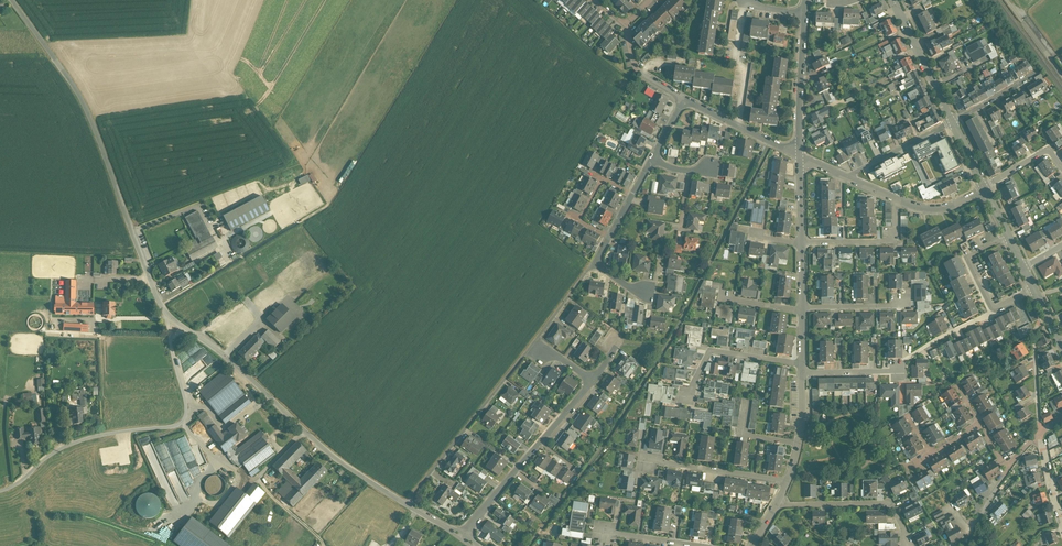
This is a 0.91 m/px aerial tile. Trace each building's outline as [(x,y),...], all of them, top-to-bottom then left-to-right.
[(566,5),(571,9),(579,0),(571,0),(566,5)] [(579,0),(571,9),(576,14),(578,12),(584,5),(584,4),(579,0)] [(616,5),(625,14),(633,7),(628,3),(625,0),(621,0),(616,5)] [(667,4),(678,16),(687,7),(681,0),(680,0),(672,0),(667,4)] [(706,12),(719,13),(719,14),(722,14),(724,0),(707,0),(706,12)] [(584,5),(578,12),(583,16),(591,7),(586,3),(584,4),(584,5)] [(678,16),(667,4),(663,8),(662,8),(672,17),(672,18),(674,20),(678,16)] [(881,4),(872,8),(875,16),(876,16),(884,11),(881,4)] [(591,7),(583,16),(588,21),(596,12),(591,7)] [(672,17),(662,8),(656,14),(665,24),(672,18),(672,17)] [(852,11),(844,10),(843,19),(843,20),(851,20),(852,11)] [(739,12),(732,11),(728,40),(734,41),(739,12)] [(860,11),(852,11),(851,20),(859,21),(860,11)] [(596,12),(588,21),(593,25),(599,18),(600,18),(601,16),(596,12)] [(719,13),(706,12),(703,31),(716,33),(719,14),(719,13)] [(927,12),(918,16),(922,25),(931,21),(927,12)] [(824,14),(816,13),(816,23),(823,23),(824,14)] [(665,24),(656,14),(654,16),(653,15),(648,20),(659,32),(663,28),(661,27),(665,24)] [(832,14),(824,14),(823,23),(831,24),(832,14)] [(875,16),(869,19),(871,24),(878,21),(876,16),(875,16)] [(599,18),(593,25),(591,27),(596,31),(604,22),(600,18),(599,18)] [(891,19),(882,24),(885,30),(894,26),(891,19)] [(659,32),(648,20),(646,22),(645,21),(639,27),(639,28),(637,30),(648,41),(654,35),(655,36),(659,32)] [(770,24),(752,21),(752,23),(750,36),(758,37),(758,39),(759,39),(759,38),(767,39),(767,40),(769,27),(770,24)] [(931,21),(922,25),(927,35),(936,30),(931,21)] [(604,22),(596,31),(601,36),(609,27),(604,22)] [(752,23),(745,22),(742,42),(749,43),(750,36),(752,23)] [(942,32),(951,28),(948,23),(940,28),(942,32)] [(894,26),(885,30),(888,36),(897,32),(894,26)] [(609,27),(601,36),(606,40),(611,35),(615,31),(609,27)] [(786,29),(769,27),(767,40),(767,42),(784,45),(786,29)] [(947,36),(953,33),(953,32),(951,28),(942,32),(945,37),(947,36)] [(648,41),(637,30),(634,33),(636,39),(635,41),(636,42),(635,43),(642,49),(649,42),(648,41)] [(716,33),(703,31),(702,31),(699,54),(712,56),(716,33)] [(611,35),(606,40),(602,45),(606,49),(605,49),(610,53),(619,43),(611,35)] [(844,47),(853,43),(849,36),(841,40),(844,47)] [(945,37),(937,40),(938,42),(936,43),(938,47),(949,41),(947,36),(945,37)] [(998,48),(1002,46),(998,38),(994,40),(998,48)] [(900,39),(891,43),(893,46),(894,49),(903,45),(900,39)] [(880,49),(890,45),(888,40),(878,44),(880,49)] [(935,40),(926,45),(929,51),(938,47),(936,43),(935,40)] [(949,41),(938,47),(940,50),(942,49),(943,50),(952,45),(949,41)] [(980,42),(967,49),(974,62),(987,55),(983,48),(980,42)] [(903,45),(894,49),(897,56),(906,51),(903,45)] [(988,45),(983,48),(987,55),(988,54),(992,52),(988,45)] [(938,47),(929,51),(932,57),(941,53),(940,50),(938,47)] [(823,59),(819,50),(813,53),(817,62),(823,59)] [(992,52),(988,54),(991,60),(998,56),(996,51),(995,50),(992,52)] [(952,51),(947,53),(949,57),(950,56),(953,62),(957,60),(952,51)] [(949,57),(939,62),(941,68),(943,67),(946,74),(956,68),(953,62),(950,56),(949,57)] [(817,62),(813,64),(816,71),(829,65),(827,65),(824,59),(827,58),(823,59),(817,62)] [(909,58),(900,62),(902,65),(904,68),(912,64),(909,58)] [(788,61),(775,59),(772,79),(781,80),(785,81),(788,61)] [(758,64),(751,63),(749,83),(755,84),(758,64)] [(1025,63),(1018,68),(1023,75),(1032,69),(1029,65),(1027,66),(1025,63)] [(912,64),(904,68),(905,71),(907,75),(916,70),(912,64)] [(695,70),(676,67),(674,75),(674,82),(693,84),(693,83),(695,73),(695,70)] [(1018,68),(1012,72),(1014,75),(1012,76),(1015,80),(1023,75),(1018,68)] [(916,70),(911,73),(914,80),(919,77),(916,70)] [(695,73),(693,83),(693,84),(693,87),(712,90),(712,89),(713,89),(714,79),(715,75),(695,73)] [(911,73),(906,75),(908,78),(899,83),(901,87),(903,85),(914,80),(911,73)] [(989,76),(988,74),(987,73),(984,75),(985,78),(987,82),(990,81),(992,80),(990,76),(989,76)] [(1008,73),(1004,76),(1003,73),(1002,73),(1002,74),(1002,76),(1002,77),(1007,86),(1013,83),(1008,73)] [(1003,79),(995,83),(999,91),(1007,86),(1002,77),(1002,76),(1002,77),(1003,79)] [(824,77),(818,80),(820,82),(814,85),(819,94),(829,89),(827,84),(828,84),(824,77)] [(922,84),(919,77),(914,80),(916,84),(917,87),(922,84)] [(772,79),(766,78),(762,104),(764,105),(775,106),(778,107),(778,106),(777,106),(781,80),(772,79)] [(714,79),(713,89),(712,89),(712,90),(712,93),(732,96),(733,84),(734,81),(714,79)] [(914,80),(903,85),(905,89),(916,84),(914,80)] [(995,83),(992,85),(990,81),(987,82),(993,95),(999,91),(995,83)] [(993,95),(987,82),(984,84),(985,87),(984,88),(985,89),(983,90),(987,98),(993,95)] [(1037,82),(1027,88),(1032,96),(1042,90),(1037,82)] [(755,84),(749,83),(745,106),(752,107),(755,84)] [(896,89),(893,83),(888,86),(891,92),(896,89)] [(740,85),(733,84),(732,96),(731,100),(737,101),(740,85)] [(917,87),(920,93),(925,90),(922,84),(917,87)] [(656,93),(658,90),(650,85),(648,88),(650,89),(656,93)] [(914,91),(908,95),(909,98),(920,93),(917,87),(913,89),(914,91)] [(976,94),(973,88),(973,87),(971,88),(973,92),(969,95),(974,105),(980,102),(976,94)] [(646,95),(653,99),(656,93),(650,89),(646,95)] [(925,90),(920,93),(923,99),(928,96),(925,90)] [(961,90),(957,92),(957,93),(960,99),(965,96),(961,90)] [(986,99),(982,91),(976,94),(980,102),(986,99)] [(1020,92),(1010,98),(1016,107),(1024,102),(1026,102),(1025,100),(1020,92)] [(653,99),(655,100),(650,109),(660,114),(663,108),(664,108),(665,106),(668,100),(661,96),(656,93),(653,99)] [(909,98),(908,99),(909,102),(915,99),(917,102),(923,99),(920,93),(909,98)] [(957,93),(951,97),(955,106),(962,102),(960,99),(957,93)] [(917,102),(921,110),(927,107),(932,105),(928,96),(923,99),(917,102)] [(962,102),(967,110),(974,106),(969,98),(962,102)] [(1010,98),(1002,103),(1006,112),(1010,109),(1011,111),(1017,108),(1016,107),(1010,98)] [(1033,105),(1028,98),(1025,100),(1026,102),(1024,102),(1028,108),(1033,105)] [(731,100),(730,110),(734,111),(736,111),(738,101),(731,100)] [(775,106),(764,105),(762,112),(752,110),(752,109),(751,109),(750,120),(749,123),(777,127),(779,114),(774,113),(775,106)] [(937,113),(932,105),(927,107),(929,111),(931,116),(937,113)] [(745,106),(743,119),(750,120),(752,107),(745,106)] [(995,107),(987,111),(993,122),(1001,118),(995,107)] [(660,114),(650,109),(645,119),(657,125),(662,117),(659,115),(660,114)] [(819,113),(812,116),(814,119),(812,120),(815,126),(817,125),(819,124),(823,122),(822,118),(830,114),(827,109),(819,113)] [(937,113),(931,116),(934,121),(935,124),(941,122),(937,113)] [(891,117),(887,119),(891,126),(891,127),(896,125),(891,117)] [(992,149),(976,118),(966,123),(983,155),(989,151),(992,149)] [(657,125),(645,119),(643,122),(642,122),(640,122),(639,123),(640,125),(639,127),(638,128),(643,130),(651,134),(656,125),(657,126),(657,125)] [(908,121),(903,124),(904,125),(901,127),(905,136),(913,132),(908,121)] [(1056,123),(1046,128),(1049,131),(1058,125),(1056,123)] [(639,127),(635,125),(632,129),(634,130),(640,134),(643,130),(638,128),(639,127)] [(1058,125),(1049,131),(1048,134),(1050,136),(1058,130),(1058,132),(1061,130),(1058,125)] [(720,129),(710,127),(709,130),(708,138),(718,140),(718,136),(720,129)] [(863,127),(857,129),(860,135),(867,132),(866,129),(865,129),(863,127)] [(901,127),(897,129),(896,127),(892,129),(897,140),(905,136),(901,127)] [(709,130),(702,128),(701,131),(699,145),(707,146),(708,138),(709,130)] [(1024,134),(1025,136),(1028,141),(1038,136),(1033,128),(1024,134)] [(886,132),(885,129),(884,129),(876,133),(880,142),(885,140),(885,139),(889,137),(886,132)] [(701,131),(692,130),(692,133),(691,142),(690,145),(690,146),(699,148),(699,145),(701,131)] [(820,133),(820,131),(811,135),(816,145),(825,141),(827,146),(833,143),(826,130),(820,133)] [(1049,137),(1054,143),(1061,137),(1061,136),(1058,132),(1058,130),(1050,136),(1049,137)] [(692,133),(683,131),(681,143),(690,145),(691,142),(692,133)] [(867,132),(860,135),(864,144),(869,142),(868,141),(872,139),(870,135),(869,135),(867,132)] [(632,140),(643,146),(646,141),(641,138),(635,135),(632,140)] [(1054,143),(1059,150),(1061,148),(1061,137),(1054,143)] [(848,141),(855,154),(857,153),(857,152),(860,151),(860,150),(858,145),(854,138),(848,141)] [(946,139),(931,147),(933,151),(938,149),(939,151),(937,152),(939,156),(941,155),(943,159),(939,161),(946,173),(944,174),(945,175),(959,168),(954,157),(946,139)] [(643,146),(632,140),(631,142),(630,142),(629,144),(630,144),(629,145),(627,149),(625,148),(621,155),(630,160),(634,152),(641,156),(645,147),(643,146)] [(753,142),(738,140),(737,148),(752,150),(753,142)] [(855,154),(848,141),(843,144),(846,151),(849,156),(852,155),(855,154)] [(931,147),(928,141),(912,149),(919,162),(923,160),(922,159),(934,153),(933,151),(931,147)] [(1020,144),(1012,149),(1018,158),(1025,153),(1020,144)] [(752,150),(737,148),(736,155),(750,157),(752,150)] [(983,155),(981,156),(983,162),(992,158),(989,151),(983,155)] [(598,156),(590,152),(587,158),(593,162),(594,161),(595,161),(598,156)] [(848,161),(843,153),(837,157),(841,164),(848,161)] [(884,164),(875,169),(876,172),(875,173),(877,177),(879,177),(881,181),(890,176),(891,178),(899,174),(898,172),(906,167),(904,163),(906,163),(903,158),(902,159),(900,156),(892,160),(892,159),(884,163),(884,164)] [(593,162),(587,158),(584,164),(592,168),(595,161),(594,161),(593,162)] [(992,158),(983,162),(986,168),(995,164),(992,158)] [(1044,161),(1038,166),(1043,172),(1051,166),(1046,160),(1044,161)] [(604,161),(603,161),(601,165),(598,171),(603,174),(609,164),(604,161)] [(935,179),(926,161),(922,164),(930,181),(935,179)] [(781,162),(778,162),(776,173),(785,174),(787,163),(781,162)] [(609,164),(603,174),(609,177),(612,173),(615,167),(609,164)] [(735,166),(724,164),(722,177),(726,177),(733,178),(735,166)] [(986,168),(990,178),(999,173),(995,164),(986,168)] [(1051,166),(1043,172),(1047,178),(1052,175),(1056,172),(1051,166)] [(618,176),(615,181),(621,184),(627,173),(621,170),(618,176)] [(627,173),(621,184),(627,187),(630,181),(632,176),(627,173)] [(776,173),(774,173),(773,180),(784,182),(785,174),(776,173)] [(301,184),(311,181),(309,175),(299,179),(301,184)] [(677,179),(661,176),(658,193),(664,194),(665,188),(675,190),(675,189),(677,182),(677,179)] [(590,179),(585,177),(582,183),(593,188),(596,183),(590,179)] [(827,183),(827,179),(820,179),(820,183),(822,183),(822,192),(823,192),(834,192),(834,183),(827,183)] [(1055,179),(1048,184),(1051,188),(1054,186),(1058,183),(1055,179)] [(784,182),(773,180),(771,188),(783,190),(784,182)] [(1054,186),(1058,192),(1061,189),(1061,180),(1058,183),(1054,186)] [(942,185),(940,186),(941,186),(943,192),(945,196),(956,190),(951,181),(942,185)] [(702,183),(693,182),(691,196),(700,197),(701,191),(704,191),(705,191),(706,185),(702,184),(702,183)] [(941,182),(925,190),(923,185),(917,188),(920,192),(921,196),(925,195),(927,200),(940,194),(940,193),(937,188),(941,186),(940,186),(942,185),(941,182)] [(593,188),(582,183),(579,188),(579,189),(583,191),(589,194),(593,188)] [(731,187),(717,185),(716,194),(716,195),(729,197),(731,187)] [(1007,187),(1001,190),(1003,195),(1003,194),(1007,201),(1015,197),(1013,193),(1015,193),(1011,185),(1007,187)] [(771,188),(769,199),(781,200),(781,201),(781,200),(783,190),(771,188)] [(615,194),(611,191),(610,192),(607,197),(618,203),(621,197),(615,194)] [(835,201),(834,192),(823,192),(823,201),(834,201),(835,201)] [(580,197),(576,194),(576,195),(573,200),(583,206),(586,200),(580,197)] [(269,210),(262,196),(223,217),(231,231),(269,210)] [(618,203),(607,197),(604,203),(609,205),(615,209),(618,203)] [(1023,199),(1014,204),(1016,208),(1020,206),(1025,203),(1023,199)] [(583,206),(573,200),(569,206),(572,207),(580,212),(583,206)] [(655,201),(650,200),(650,202),(650,206),(651,206),(650,213),(662,215),(664,202),(655,201)] [(873,209),(873,200),(866,200),(861,200),(861,209),(873,209)] [(761,205),(750,204),(749,210),(753,211),(751,222),(762,223),(764,211),(765,201),(762,201),(761,205)] [(835,209),(834,201),(823,201),(822,201),(823,210),(835,209)] [(1016,208),(1011,210),(1014,217),(1023,213),(1020,206),(1016,208)] [(605,211),(601,209),(598,215),(609,220),(612,215),(605,211)] [(835,218),(835,209),(823,210),(822,210),(822,219),(824,219),(826,219),(826,218),(835,218)] [(873,218),(873,209),(862,209),(862,218),(863,218),(873,218)] [(197,211),(185,218),(196,238),(197,237),(200,243),(211,237),(197,211)] [(559,214),(553,211),(548,222),(553,225),(559,214)] [(785,214),(780,213),(780,214),(778,223),(784,224),(791,225),(792,215),(785,214)] [(1023,213),(1014,217),(1019,228),(1021,226),(1028,223),(1023,213)] [(565,217),(559,214),(553,225),(559,228),(562,224),(565,217)] [(705,216),(689,214),(687,229),(694,230),(697,230),(699,221),(705,222),(705,216)] [(609,220),(598,215),(595,220),(599,223),(605,226),(609,220)] [(835,218),(826,218),(826,219),(824,219),(825,227),(837,227),(837,218),(835,218)] [(876,227),(876,218),(873,218),(863,218),(863,227),(876,227)] [(978,220),(960,229),(964,236),(966,241),(984,232),(978,220)] [(567,227),(565,231),(571,234),(577,224),(571,221),(567,227)] [(664,224),(649,222),(648,231),(654,232),(653,239),(662,240),(664,224)] [(791,225),(784,224),(778,223),(777,233),(783,234),(789,235),(791,225)] [(577,224),(571,234),(576,237),(577,237),(579,233),(582,227),(577,224)] [(948,229),(955,240),(964,236),(960,229),(958,224),(948,229)] [(991,224),(985,227),(988,233),(994,230),(991,224)] [(1059,224),(1053,227),(1054,229),(1059,237),(1061,235),(1061,230),(1061,227),(1059,224)] [(837,236),(837,227),(825,227),(825,236),(837,236)] [(876,235),(876,227),(863,227),(863,236),(876,235)] [(928,233),(935,244),(944,240),(940,233),(938,228),(928,233)] [(955,240),(948,229),(940,233),(944,240),(946,245),(955,240)] [(1054,229),(1051,230),(1048,231),(1053,240),(1059,237),(1054,229)] [(585,236),(582,241),(583,241),(588,244),(594,233),(588,230),(585,236)] [(737,233),(731,232),(729,245),(736,246),(735,251),(742,252),(744,234),(737,233)] [(1038,233),(1038,232),(1038,233),(1032,237),(1032,236),(1039,248),(1039,247),(1044,244),(1045,245),(1042,238),(1038,233)] [(229,244),(240,256),(252,245),(241,233),(229,244)] [(600,236),(594,233),(588,244),(594,247),(596,243),(600,236)] [(935,244),(928,233),(920,237),(926,249),(935,244)] [(1039,248),(1032,236),(1031,236),(1032,237),(1026,241),(1025,240),(1032,253),(1033,252),(1032,251),(1038,248),(1039,248)] [(193,247),(187,250),(192,261),(217,248),(211,237),(200,243),(198,245),(193,247)] [(694,239),(686,238),(684,249),(695,250),(696,244),(698,244),(699,239),(694,239)] [(967,242),(960,245),(963,251),(970,248),(967,242)] [(755,244),(750,243),(749,253),(763,255),(765,245),(758,244),(758,243),(755,243),(755,244)] [(624,248),(619,247),(618,255),(614,255),(613,261),(618,262),(618,265),(626,266),(627,258),(628,258),(629,251),(624,250),(624,248)] [(788,249),(772,247),(771,256),(770,265),(771,265),(771,266),(772,266),(772,265),(776,266),(777,257),(781,258),(787,259),(788,249)] [(873,248),(860,248),(860,251),(860,257),(867,257),(867,264),(873,264),(873,259),(873,248)] [(916,253),(916,248),(901,248),(901,257),(909,257),(909,262),(915,262),(915,253),(916,253)] [(828,251),(828,249),(817,249),(818,259),(826,259),(826,265),(832,265),(832,259),(832,252),(832,250),(830,250),(830,251),(828,251)] [(846,250),(839,250),(839,255),(839,259),(840,259),(852,259),(852,249),(846,249),(846,250)] [(890,251),(890,250),(880,250),(881,250),(881,253),(880,253),(880,256),(880,260),(888,260),(888,266),(894,266),(894,258),(893,252),(893,251),(890,251)] [(219,252),(213,255),(217,261),(222,257),(219,252)] [(997,253),(989,257),(994,266),(994,267),(1002,262),(997,253)] [(643,256),(635,255),(633,270),(649,273),(650,263),(643,261),(643,256)] [(679,256),(670,255),(670,260),(671,260),(670,269),(670,270),(674,270),(680,271),(682,261),(678,261),(679,256)] [(222,257),(217,261),(220,267),(226,263),(222,257)] [(169,261),(160,265),(166,276),(182,268),(181,266),(177,269),(173,262),(174,260),(173,258),(171,258),(169,259),(169,261)] [(957,258),(945,264),(954,281),(963,277),(966,275),(957,258)] [(1046,264),(1045,263),(1038,267),(1044,276),(1048,273),(1048,274),(1055,270),(1059,277),(1061,275),(1061,269),(1061,268),(1055,258),(1051,260),(1051,261),(1046,264)] [(118,261),(106,261),(106,266),(108,266),(108,274),(116,275),(116,266),(117,266),(118,261)] [(1002,262),(994,267),(994,266),(992,267),(998,279),(1001,277),(1009,273),(1003,262),(1002,262)] [(1014,284),(1009,273),(1001,277),(1006,288),(1014,284)] [(175,279),(167,284),(172,292),(181,286),(188,282),(189,282),(185,276),(177,281),(175,279)] [(673,277),(669,276),(669,277),(668,288),(676,289),(675,292),(682,293),(684,278),(673,277)] [(867,276),(857,276),(857,288),(868,288),(867,276)] [(902,289),(902,276),(890,277),(890,289),(902,289)] [(785,278),(780,277),(780,278),(779,287),(791,289),(792,279),(785,278)] [(833,289),(833,277),(821,277),(821,289),(822,289),(833,289)] [(954,281),(952,283),(960,300),(969,296),(972,295),(963,277),(954,281)] [(699,290),(711,292),(711,291),(711,288),(705,287),(705,284),(706,281),(704,280),(699,290)] [(752,281),(745,280),(744,285),(742,294),(744,294),(744,296),(755,297),(756,291),(757,286),(752,286),(752,281)] [(75,281),(66,281),(66,297),(56,297),(55,314),(93,315),(93,304),(75,303),(75,281)] [(604,284),(590,282),(590,283),(592,283),(592,285),(591,285),(590,292),(596,293),(595,295),(596,295),(597,293),(603,294),(604,290),(604,284)] [(926,300),(926,286),(915,286),(916,301),(917,301),(923,301),(925,301),(925,300),(926,300)] [(791,289),(779,287),(777,297),(782,298),(790,299),(791,289)] [(868,288),(857,288),(857,299),(857,300),(864,300),(868,300),(868,288)] [(833,298),(833,289),(822,289),(822,297),(822,304),(829,304),(829,300),(830,300),(830,298),(833,298)] [(711,292),(699,290),(698,293),(700,294),(704,294),(702,305),(713,307),(714,302),(712,302),(713,300),(714,300),(715,292),(711,291),(711,292)] [(620,296),(614,296),(614,294),(613,294),(611,308),(620,309),(621,304),(622,295),(620,295),(620,296)] [(672,298),(659,296),(657,310),(668,312),(669,304),(673,304),(674,299),(674,298),(672,298)] [(960,300),(958,301),(961,307),(972,302),(969,296),(960,300)] [(972,302),(961,307),(964,313),(975,308),(972,302)] [(115,304),(103,303),(103,316),(115,316),(115,304)] [(295,318),(282,305),(267,320),(280,333),(295,318)] [(586,313),(577,306),(571,314),(580,320),(586,313)] [(733,308),(720,306),(720,308),(719,314),(719,318),(728,319),(727,322),(731,323),(733,308)] [(626,307),(625,313),(625,318),(628,318),(629,314),(634,315),(635,308),(626,307)] [(644,309),(635,307),(635,308),(634,315),(633,321),(642,322),(644,309)] [(964,313),(964,314),(966,319),(978,314),(975,308),(964,313)] [(755,311),(740,309),(740,311),(739,317),(738,322),(747,323),(747,324),(753,325),(755,311)] [(894,313),(889,314),(889,312),(888,312),(888,314),(881,314),(881,316),(880,316),(880,321),(889,321),(889,327),(888,327),(888,332),(894,332),(894,322),(895,322),(894,313)] [(774,323),(786,325),(787,315),(773,313),(773,315),(775,315),(774,323)] [(917,313),(901,314),(902,324),(917,323),(917,313)] [(1010,313),(995,320),(997,324),(1001,332),(1009,328),(1007,325),(1014,321),(1013,318),(1011,314),(1010,313)] [(580,320),(571,314),(566,321),(578,329),(583,322),(580,320)] [(831,319),(831,314),(814,314),(815,327),(821,327),(821,324),(831,324),(831,319)] [(853,326),(852,314),(845,314),(845,315),(839,315),(839,314),(839,319),(839,325),(845,325),(845,326),(853,326)] [(873,326),(873,314),(860,314),(860,324),(860,326),(873,326)] [(935,322),(940,331),(947,328),(941,317),(935,320),(935,322)] [(665,320),(652,318),(651,327),(655,327),(655,329),(657,329),(657,328),(664,329),(665,320)] [(586,324),(583,322),(578,329),(581,331),(586,324)] [(940,331),(935,322),(931,324),(932,327),(930,328),(934,335),(940,332),(940,331)] [(786,325),(774,323),(772,331),(771,331),(771,333),(780,334),(784,335),(786,325)] [(558,324),(549,336),(556,341),(557,340),(559,336),(560,337),(562,335),(566,338),(569,334),(570,333),(565,330),(566,329),(558,324)] [(997,324),(990,328),(995,338),(996,340),(1003,336),(1001,332),(997,324)] [(1027,325),(1018,330),(1022,338),(1031,332),(1027,325)] [(702,329),(686,326),(685,332),(693,333),(691,345),(697,346),(700,346),(702,329)] [(575,332),(567,327),(566,329),(565,330),(570,333),(569,334),(572,336),(575,332)] [(982,331),(980,327),(973,331),(980,346),(987,342),(982,331)] [(995,338),(990,328),(982,331),(987,342),(995,338)] [(729,330),(723,329),(723,330),(712,329),(711,335),(718,336),(717,344),(726,345),(726,342),(727,342),(729,334),(729,330)] [(268,330),(261,337),(258,334),(255,336),(264,344),(266,342),(273,349),(280,342),(268,330)] [(751,334),(736,331),(736,337),(743,338),(743,340),(745,340),(744,344),(737,343),(737,348),(749,350),(751,337),(751,334)] [(980,346),(973,331),(965,335),(967,338),(973,349),(980,346)] [(1045,333),(1039,336),(1042,341),(1044,345),(1050,343),(1045,333)] [(784,335),(780,334),(778,344),(792,346),(793,336),(784,335)] [(255,336),(245,346),(250,351),(251,350),(253,351),(256,348),(258,350),(264,344),(255,336)] [(556,341),(549,336),(547,339),(555,345),(558,341),(557,340),(556,341)] [(967,338),(960,342),(966,353),(973,350),(973,349),(967,338)] [(901,346),(901,341),(889,341),(889,359),(901,358),(901,349),(902,349),(902,346),(901,346)] [(833,350),(833,342),(820,342),(820,343),(821,343),(821,354),(833,354),(833,353),(832,353),(832,350),(833,350)] [(951,342),(943,345),(950,359),(957,356),(957,355),(952,345),(953,345),(951,342)] [(953,345),(952,345),(957,355),(957,356),(958,357),(966,353),(960,342),(953,345)] [(867,353),(867,343),(855,343),(855,348),(855,354),(867,353)] [(1028,354),(1021,344),(1022,344),(1022,343),(1013,349),(1010,351),(1013,355),(1014,354),(1018,360),(1017,360),(1017,361),(1028,354),(1028,353),(1028,354)] [(583,344),(581,347),(580,346),(578,349),(579,350),(575,355),(587,363),(588,363),(585,361),(587,358),(588,359),(589,358),(588,357),(589,356),(588,356),(591,352),(592,351),(583,344)] [(792,346),(778,344),(777,354),(790,355),(792,346)] [(250,351),(245,346),(238,353),(246,361),(258,350),(256,348),(253,351),(251,350),(250,351)] [(688,352),(676,350),(675,357),(684,359),(683,364),(691,365),(692,359),(695,360),(696,353),(688,352)] [(278,356),(275,351),(269,355),(272,359),(278,356)] [(867,364),(867,353),(855,354),(855,360),(856,360),(856,364),(860,364),(867,364)] [(833,363),(833,354),(821,354),(821,363),(822,363),(825,363),(833,363)] [(1044,356),(1043,357),(1044,360),(1043,361),(1045,364),(1044,364),(1052,361),(1052,360),(1049,354),(1044,356)] [(624,356),(615,369),(624,376),(633,363),(634,363),(629,359),(624,356)] [(638,362),(631,356),(629,359),(634,363),(633,363),(636,365),(638,362)] [(732,361),(717,359),(719,360),(719,364),(726,365),(724,376),(734,377),(735,370),(736,367),(731,366),(732,361)] [(916,365),(912,366),(912,379),(918,378),(926,378),(923,378),(923,376),(921,376),(921,368),(927,368),(927,360),(916,361),(916,365)] [(1052,361),(1044,364),(1045,367),(1044,367),(1045,370),(1046,370),(1054,366),(1055,366),(1052,361)] [(758,364),(745,362),(743,374),(742,374),(742,379),(751,380),(751,382),(755,382),(756,375),(750,374),(751,370),(752,369),(757,370),(758,364)] [(717,364),(711,363),(709,374),(718,375),(719,371),(716,370),(717,364)] [(541,370),(531,364),(526,371),(525,370),(521,375),(528,380),(530,376),(534,379),(539,373),(541,370)] [(1026,370),(1024,367),(1023,365),(1021,366),(1015,370),(1017,375),(1013,378),(1017,383),(1029,375),(1026,370)] [(788,368),(776,367),(775,377),(787,378),(788,368)] [(546,378),(543,382),(547,385),(548,383),(552,386),(561,374),(553,368),(546,378)] [(687,371),(677,369),(677,370),(675,369),(667,368),(665,380),(673,381),(673,378),(686,380),(687,371)] [(225,370),(199,391),(218,416),(244,395),(225,370)] [(543,376),(539,373),(534,379),(539,382),(543,376)] [(568,376),(559,388),(558,390),(563,394),(564,392),(570,395),(569,396),(570,396),(579,384),(578,383),(578,384),(571,379),(571,378),(568,376)] [(610,376),(603,386),(612,392),(618,383),(619,382),(615,380),(610,376)] [(624,380),(618,376),(615,380),(619,382),(618,383),(621,385),(624,380)] [(787,378),(775,377),(773,386),(785,388),(787,378)] [(967,380),(961,384),(965,390),(975,383),(972,377),(967,380)] [(827,390),(827,379),(819,379),(819,389),(819,390),(827,390)] [(874,389),(873,379),(865,379),(865,389),(874,389)] [(717,383),(710,381),(709,388),(705,387),(704,393),(712,394),(714,395),(715,387),(721,388),(720,394),(726,395),(728,384),(717,382),(717,383)] [(975,383),(965,390),(969,396),(977,391),(979,389),(975,383)] [(675,388),(668,387),(663,387),(663,388),(658,387),(658,386),(651,385),(650,392),(654,393),(654,395),(653,395),(652,401),(653,401),(654,399),(661,400),(661,399),(668,400),(668,395),(673,396),(674,389),(675,388)] [(890,387),(890,385),(881,385),(881,398),(892,398),(892,407),(899,407),(899,405),(899,385),(894,385),(894,387),(890,387)] [(921,396),(921,385),(907,385),(907,404),(913,404),(913,396),(921,396)] [(773,386),(772,386),(770,396),(772,396),(784,398),(785,388),(773,386)] [(519,395),(509,387),(502,396),(512,404),(519,395)] [(1024,387),(1016,391),(1022,400),(1030,395),(1027,390),(1026,390),(1024,387)] [(946,388),(939,392),(942,396),(942,395),(949,391),(946,388)] [(949,391),(942,395),(946,401),(956,395),(952,389),(949,391)] [(609,398),(603,393),(599,399),(605,403),(609,398)] [(244,395),(218,416),(225,424),(251,403),(244,395)] [(956,395),(946,401),(950,408),(957,403),(960,401),(956,395)] [(980,397),(973,401),(977,407),(987,401),(984,395),(980,397)] [(599,399),(595,396),(588,407),(598,414),(605,403),(599,399)] [(784,398),(772,396),(770,406),(782,408),(784,398)] [(1049,402),(1054,411),(1061,407),(1061,396),(1049,402)] [(551,411),(537,401),(534,406),(539,410),(534,417),(533,416),(532,417),(534,418),(541,423),(542,424),(551,411)] [(987,401),(977,407),(981,413),(987,409),(991,407),(987,401)] [(734,405),(728,404),(728,405),(725,405),(723,404),(715,402),(713,413),(713,415),(721,416),(722,413),(726,414),(725,424),(731,425),(733,416),(728,415),(729,409),(734,410),(734,407),(734,405)] [(956,411),(953,413),(957,419),(967,413),(963,407),(956,411)] [(1018,413),(1022,420),(1031,415),(1026,407),(1023,409),(1018,413)] [(83,408),(71,409),(71,415),(73,415),(74,424),(83,423),(82,414),(83,414),(83,408)] [(680,409),(667,408),(666,415),(679,416),(678,419),(686,420),(686,418),(687,412),(687,409),(680,408),(680,409)] [(928,418),(921,408),(917,410),(913,413),(920,423),(923,421),(926,422),(927,419),(928,418)] [(505,414),(499,410),(495,415),(498,418),(501,420),(505,414)] [(713,413),(695,410),(695,413),(694,420),(706,422),(705,429),(711,430),(713,415),(713,413)] [(204,411),(197,416),(208,430),(213,426),(206,417),(208,415),(204,411)] [(495,415),(490,411),(487,416),(484,421),(483,421),(482,421),(488,425),(489,423),(492,426),(498,418),(495,415)] [(583,411),(573,424),(582,431),(583,432),(589,423),(593,427),(597,421),(583,411)] [(967,413),(957,419),(960,425),(961,425),(966,422),(971,419),(967,413)] [(991,415),(983,419),(987,425),(997,419),(994,413),(991,415)] [(1050,413),(1042,417),(1045,423),(1053,419),(1050,413)] [(786,415),(774,414),(773,423),(785,425),(786,415)] [(541,423),(534,418),(532,420),(535,423),(539,426),(541,423)] [(897,423),(892,426),(896,432),(907,425),(904,419),(897,423)] [(997,419),(987,425),(990,431),(995,428),(1001,424),(997,419)] [(526,421),(523,425),(525,427),(520,434),(528,440),(534,432),(535,431),(531,429),(533,427),(533,426),(526,421)] [(236,423),(228,429),(230,431),(238,442),(245,436),(236,423)] [(785,425),(773,423),(771,431),(770,431),(770,433),(783,435),(785,425)] [(582,431),(573,424),(571,427),(580,434),(582,431)] [(223,436),(215,425),(213,426),(208,430),(221,449),(224,452),(226,451),(231,447),(238,442),(230,431),(223,436)] [(907,425),(896,432),(900,438),(905,435),(911,431),(907,425)] [(929,428),(924,431),(927,438),(938,431),(934,425),(929,428)] [(580,434),(571,427),(567,432),(573,436),(574,434),(579,437),(581,434),(580,434)] [(40,428),(27,429),(28,433),(28,437),(30,437),(31,445),(40,444),(39,434),(40,434),(40,428)] [(23,429),(16,429),(17,439),(24,438),(23,433),(23,429)] [(639,431),(628,429),(627,435),(629,435),(627,445),(637,447),(639,431)] [(999,433),(994,436),(997,442),(998,442),(1008,435),(1004,430),(999,433)] [(566,431),(557,444),(566,450),(574,439),(565,433),(566,431)] [(938,431),(927,438),(931,444),(936,441),(942,437),(938,431)] [(689,436),(671,433),(670,441),(678,442),(676,456),(682,457),(684,443),(688,443),(689,436)] [(979,438),(976,433),(970,437),(976,447),(982,443),(979,438)] [(1008,435),(998,442),(1001,447),(1011,441),(1008,435)] [(239,453),(238,452),(236,454),(231,447),(226,451),(239,468),(243,465),(250,473),(275,454),(261,436),(239,453)] [(480,443),(470,436),(463,445),(477,455),(483,446),(480,443)] [(715,438),(703,436),(702,445),(713,447),(715,438)] [(523,442),(517,437),(514,441),(519,445),(520,446),(523,442)] [(908,441),(903,444),(907,450),(918,443),(915,437),(908,441)] [(976,447),(970,437),(964,440),(967,445),(970,451),(976,447)] [(514,441),(509,438),(506,442),(507,442),(505,446),(513,452),(519,445),(514,441)] [(491,445),(483,439),(480,443),(483,446),(488,449),(488,448),(491,445)] [(662,440),(652,439),(650,449),(661,450),(662,440)] [(1011,441),(1001,447),(1004,453),(1012,448),(1015,446),(1011,441)] [(297,442),(272,466),(282,476),(288,469),(300,457),(306,451),(297,442)] [(750,444),(738,442),(734,465),(746,467),(750,444)] [(918,443),(907,450),(911,456),(916,453),(922,449),(918,443)] [(959,446),(958,444),(952,448),(958,458),(961,462),(966,458),(964,454),(959,446)] [(713,447),(702,445),(701,452),(712,454),(713,447)] [(784,448),(768,446),(766,454),(767,454),(771,455),(783,457),(784,452),(783,452),(784,448)] [(117,456),(116,449),(115,449),(114,447),(109,448),(109,450),(102,451),(104,463),(118,461),(119,463),(121,463),(120,455),(117,456)] [(958,458),(952,448),(946,451),(949,456),(952,462),(958,458)] [(467,456),(459,450),(458,453),(466,459),(467,456)] [(306,451),(300,457),(303,460),(309,454),(306,451)] [(712,454),(701,452),(699,461),(711,462),(712,454)] [(465,459),(457,453),(445,469),(453,474),(458,468),(456,466),(459,462),(461,464),(465,459)] [(128,454),(120,455),(121,463),(129,461),(128,454)] [(508,462),(496,454),(491,461),(503,469),(508,462)] [(552,461),(541,454),(534,463),(545,471),(546,470),(552,461)] [(635,456),(623,454),(622,460),(619,459),(618,466),(621,467),(633,468),(635,456)] [(783,457),(771,455),(770,462),(782,464),(783,457)] [(943,460),(940,455),(934,459),(941,470),(944,468),(943,467),(947,465),(943,460)] [(1035,456),(1025,458),(1025,459),(1024,459),(1025,464),(1026,464),(1027,467),(1037,465),(1035,456)] [(941,470),(934,459),(928,462),(932,469),(934,473),(938,471),(938,472),(941,470)] [(563,468),(552,460),(552,461),(546,470),(556,477),(557,476),(563,468)] [(503,469),(491,461),(487,467),(498,476),(503,469)] [(327,472),(318,462),(310,470),(319,480),(327,472)] [(770,462),(768,470),(781,472),(780,472),(781,467),(782,464),(770,462)] [(994,462),(988,466),(995,476),(1001,473),(997,468),(994,462)] [(995,476),(988,466),(982,470),(986,477),(988,480),(995,476)] [(481,473),(473,467),(469,472),(474,475),(478,477),(481,473)] [(574,474),(563,467),(563,468),(557,476),(567,484),(574,474)] [(1025,477),(1028,476),(1038,473),(1037,468),(1025,470),(1024,472),(1025,477)] [(300,480),(288,469),(282,476),(288,481),(293,487),(300,480)] [(300,480),(293,487),(303,496),(319,480),(310,470),(300,480)] [(681,473),(668,471),(668,473),(666,481),(672,482),(672,487),(679,488),(681,473)] [(926,472),(925,471),(919,474),(926,485),(929,484),(928,483),(931,481),(930,478),(926,472)] [(913,478),(909,472),(906,474),(911,484),(915,482),(913,478)] [(483,481),(486,476),(481,473),(478,477),(483,481)] [(702,475),(688,473),(687,480),(686,485),(687,485),(700,487),(701,487),(701,482),(702,475)] [(1038,473),(1028,476),(1029,480),(1027,481),(1029,486),(1037,483),(1040,483),(1039,478),(1040,478),(1039,473),(1038,473)] [(919,474),(913,478),(915,482),(919,488),(923,486),(923,487),(926,485),(919,474)] [(984,479),(981,474),(978,476),(980,480),(983,484),(986,482),(984,479)] [(225,490),(225,486),(224,482),(222,478),(219,476),(215,475),(211,476),(208,479),(205,482),(205,486),(205,490),(208,493),(211,495),(215,496),(219,495),(222,493),(225,490)] [(478,477),(474,475),(468,484),(479,492),(480,492),(479,491),(483,487),(486,483),(483,481),(478,477)] [(538,480),(532,475),(530,479),(536,483),(538,480)] [(887,475),(882,477),(884,482),(885,483),(890,481),(887,475)] [(632,478),(623,477),(621,490),(633,491),(635,479),(632,478)] [(659,479),(646,477),(645,480),(646,480),(645,487),(653,489),(652,494),(657,495),(659,479)] [(902,477),(888,483),(894,494),(907,487),(902,477)] [(733,480),(725,479),(723,492),(731,493),(733,480)] [(740,481),(733,480),(731,493),(739,494),(740,481)] [(980,480),(976,482),(976,483),(972,485),(978,494),(986,489),(983,484),(980,480)] [(288,481),(277,492),(284,498),(293,487),(288,481)] [(748,482),(741,481),(740,481),(739,494),(746,495),(748,484),(748,482)] [(878,481),(864,482),(864,490),(865,490),(865,496),(862,496),(862,497),(876,497),(876,489),(876,487),(878,487),(878,481)] [(1037,483),(1029,486),(1027,487),(1021,491),(1025,495),(1030,490),(1039,487),(1037,483)] [(460,484),(456,490),(462,494),(466,488),(460,484)] [(755,486),(748,484),(746,495),(746,497),(753,499),(755,486)] [(237,488),(209,522),(228,538),(263,494),(252,485),(245,494),(237,488)] [(453,490),(446,485),(443,489),(442,489),(434,500),(442,505),(449,495),(452,497),(451,499),(452,500),(452,499),(456,502),(460,496),(452,491),(453,490)] [(528,490),(522,485),(516,493),(519,496),(520,497),(521,497),(525,500),(526,498),(530,492),(531,492),(530,491),(529,492),(527,491),(528,490)] [(815,485),(805,485),(805,498),(816,497),(815,485)] [(844,486),(844,485),(836,485),(836,489),(834,489),(834,490),(835,490),(835,494),(836,494),(836,497),(841,497),(841,495),(846,495),(846,486),(844,486)] [(763,487),(755,486),(753,499),(761,500),(763,487)] [(293,487),(284,498),(292,507),(303,496),(293,487)] [(771,488),(763,487),(761,500),(769,501),(771,488)] [(134,499),(142,520),(163,513),(155,491),(134,499)] [(964,491),(960,493),(960,494),(953,498),(959,508),(964,505),(963,504),(969,500),(967,497),(964,492),(964,491)] [(530,492),(526,498),(530,501),(534,495),(530,492)] [(936,492),(923,499),(931,514),(944,506),(936,492)] [(917,493),(910,496),(914,504),(921,501),(917,493)] [(1044,493),(1034,496),(1035,499),(1037,498),(1039,505),(1047,503),(1044,493)] [(539,494),(531,504),(542,512),(549,502),(550,502),(547,500),(543,497),(539,494)] [(616,500),(601,498),(600,507),(610,509),(609,514),(614,515),(615,507),(616,500)] [(579,503),(574,503),(574,502),(572,511),(587,513),(588,504),(579,503)] [(1005,509),(999,503),(991,510),(993,512),(990,515),(992,517),(998,523),(1001,520),(997,516),(1005,509)] [(912,504),(902,509),(904,514),(906,514),(908,518),(917,514),(912,504)] [(637,508),(633,507),(626,506),(625,512),(632,513),(630,525),(639,527),(641,509),(641,508),(637,508)] [(496,511),(513,523),(515,520),(508,516),(509,514),(506,512),(505,513),(498,508),(496,511)] [(672,510),(658,508),(656,520),(670,522),(672,510)] [(1028,509),(1022,516),(1026,520),(1032,514),(1033,513),(1028,509)] [(513,523),(496,511),(494,514),(501,519),(499,521),(502,523),(502,524),(505,526),(506,525),(509,528),(510,528),(513,523)] [(587,513),(572,511),(570,526),(569,531),(584,533),(587,513)] [(945,517),(941,511),(933,515),(937,522),(939,521),(939,520),(945,517)] [(820,512),(813,512),(814,521),(819,521),(819,524),(824,524),(824,512),(820,512)] [(884,512),(868,512),(868,522),(878,522),(884,522),(884,512)] [(1049,512),(1037,515),(1039,521),(1041,521),(1041,522),(1042,521),(1043,525),(1052,523),(1049,512)] [(189,513),(171,538),(182,545),(233,545),(189,513)] [(708,515),(696,513),(695,521),(696,522),(706,523),(708,515)] [(917,514),(908,518),(910,522),(919,518),(917,514)] [(945,517),(939,520),(939,521),(943,529),(945,528),(947,533),(956,528),(953,523),(956,522),(951,514),(945,517)] [(1032,514),(1026,520),(1029,523),(1035,517),(1032,514)] [(998,523),(992,517),(989,520),(994,527),(998,523)] [(743,521),(732,519),(730,527),(742,529),(743,521)] [(489,520),(485,526),(489,529),(491,526),(493,523),(489,520)] [(670,522),(656,520),(654,531),(668,533),(670,522)] [(706,523),(696,522),(695,529),(705,531),(706,523)] [(884,522),(878,522),(878,530),(887,530),(894,530),(894,524),(884,524),(884,522)] [(509,528),(506,525),(505,526),(502,529),(509,534),(513,530),(510,528),(509,528)] [(491,526),(489,529),(485,526),(481,531),(485,533),(482,537),(485,539),(484,539),(485,540),(488,541),(491,537),(500,544),(506,536),(491,526)] [(730,527),(729,527),(728,534),(741,536),(742,529),(730,527)] [(775,527),(770,532),(775,537),(780,532),(775,527)] [(947,533),(952,542),(962,537),(957,527),(956,528),(947,533)] [(695,529),(694,529),(693,537),(704,538),(705,531),(695,529)] [(411,531),(405,542),(410,545),(412,545),(417,545),(422,536),(418,534),(418,535),(411,531)] [(914,535),(915,536),(920,545),(929,542),(926,537),(927,537),(926,535),(926,536),(923,531),(914,535)] [(1055,533),(1045,537),(1047,542),(1048,541),(1049,545),(1059,542),(1055,533)] [(741,536),(728,534),(727,542),(740,544),(741,536)] [(857,537),(851,534),(848,540),(854,543),(857,537)] [(897,534),(887,534),(879,534),(879,536),(879,544),(888,544),(888,545),(897,545),(897,534)] [(779,535),(773,541),(778,545),(785,545),(788,544),(779,535)]
